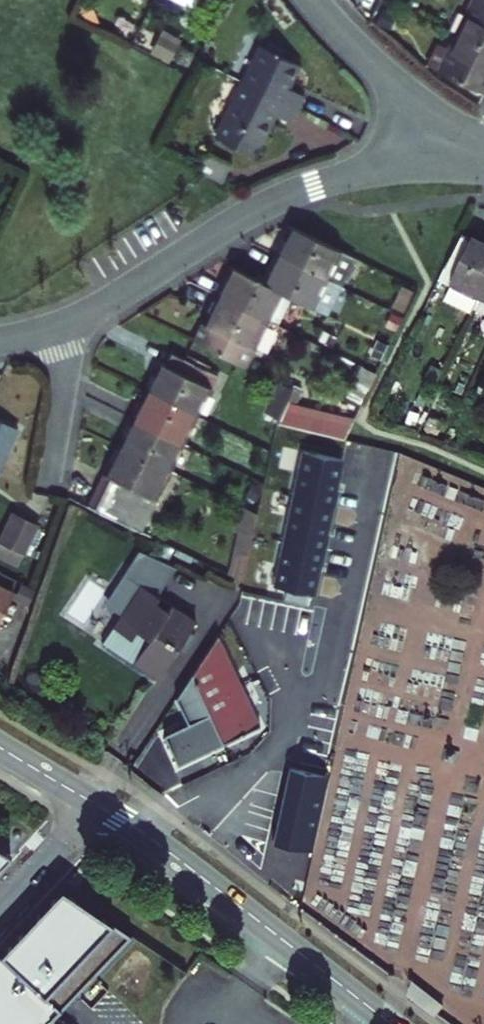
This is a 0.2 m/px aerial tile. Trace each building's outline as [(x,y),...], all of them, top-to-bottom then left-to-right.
[(453,26),(483,41),(483,0),(461,0),(460,2),(464,4),(453,26)] [(453,26),(443,48),(438,46),(431,61),(479,85),(482,77),(483,74),(483,69),(482,68),(483,64),(483,41),(453,26)] [(292,55),(255,37),(237,73),(292,100),(295,93),(298,86),(281,78),(292,55)] [(292,100),(237,73),(210,127),(247,145),(268,105),(285,113),(288,107),(292,100)] [(272,236),(268,244),(333,276),(347,248),(285,217),(278,230),(276,228),(272,236)] [(454,226),(437,259),(449,265),(447,270),(440,283),(439,286),(467,300),(469,297),(470,295),(475,284),(483,266),(483,235),(482,234),(468,227),(466,232),(454,226)] [(333,276),(268,244),(264,252),(260,259),(263,261),(257,273),(279,284),(319,304),(333,276)] [(213,276),(209,284),(254,306),(266,312),(279,284),(257,273),(226,257),(220,270),(217,268),(213,276)] [(475,284),(483,288),(483,266),(475,284)] [(405,282),(395,277),(386,297),(395,302),(405,282)] [(191,320),(186,330),(231,353),(254,306),(209,284),(201,300),(204,301),(198,312),(196,311),(191,320)] [(475,284),(470,295),(483,302),(483,288),(475,284)] [(154,353),(140,380),(183,402),(197,374),(192,372),(198,360),(165,343),(162,349),(159,355),(154,353)] [(369,363),(357,357),(341,391),(352,396),(369,363)] [(128,398),(124,406),(170,429),(183,402),(140,380),(135,391),(132,390),(128,398)] [(345,411),(278,395),(269,413),(336,429),(345,411)] [(119,424),(114,435),(156,456),(170,429),(124,406),(120,414),(116,422),(119,424)] [(11,420),(0,415),(0,442),(11,420)] [(126,517),(156,456),(114,435),(107,449),(100,463),(104,465),(88,498),(126,517)] [(3,499),(0,505),(0,531),(14,538),(28,511),(3,499)] [(224,573),(240,577),(258,512),(242,508),(224,573)] [(197,618),(179,608),(188,593),(165,580),(160,589),(145,582),(152,569),(134,559),(98,621),(112,630),(127,638),(147,652),(161,629),(170,636),(160,653),(172,660),(197,618)] [(8,577),(0,573),(0,593),(8,577)] [(176,743),(179,748),(220,722),(234,663),(203,611),(180,707),(173,737),(176,743)] [(12,860),(0,854),(0,873),(12,860)] [(54,1020),(132,938),(62,892),(0,958),(0,1023),(57,1023),(54,1020)]
